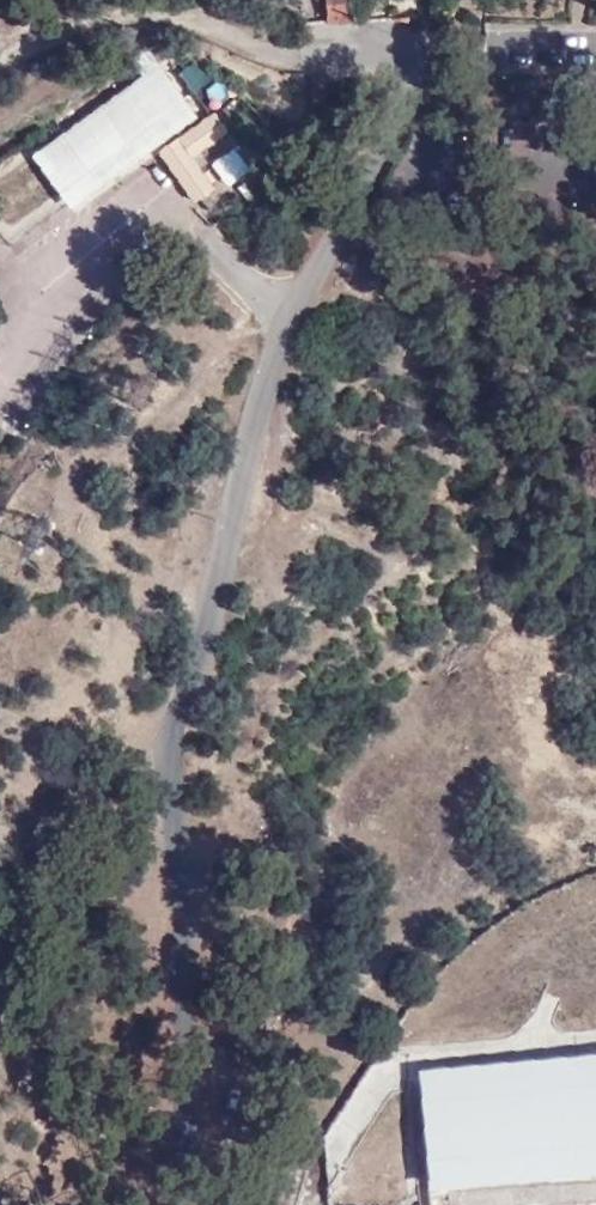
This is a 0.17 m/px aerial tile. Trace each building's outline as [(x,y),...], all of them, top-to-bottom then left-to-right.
[(354,22),(354,0),(328,0),(327,23),(354,22)] [(32,156),(71,209),(197,117),(194,113),(79,196),(46,150),(160,67),(158,63),(32,156)] [(46,150),(79,196),(194,113),(160,67),(46,150)] [(191,157),(227,131),(214,112),(160,152),(196,201),(214,188),(191,157)] [(220,187),(249,175),(238,148),(209,160),(220,187)] [(426,1194),(595,1182),(595,1058),(418,1071),(419,1083),(426,1194)]
